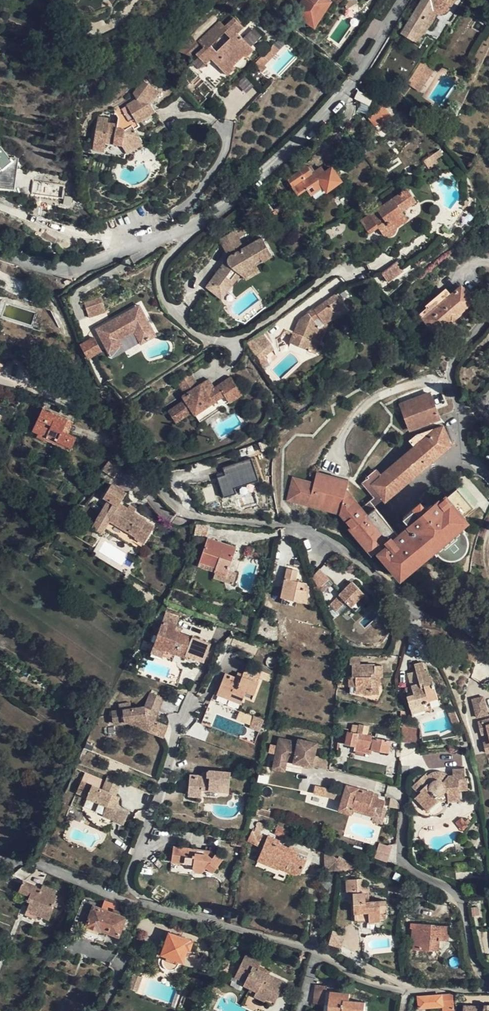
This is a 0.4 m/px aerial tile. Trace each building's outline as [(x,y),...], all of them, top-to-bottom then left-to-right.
[(307,22),(322,0),(303,0),(294,14),(307,22)] [(327,0),(322,0),(307,22),(313,27),(330,2),(327,0)] [(401,32),(419,43),(437,15),(442,14),(447,12),(451,8),(456,1),(456,0),(421,0),(401,32)] [(481,32),(484,26),(478,21),(473,28),(481,32)] [(210,59),(204,67),(212,74),(217,69),(235,84),(243,76),(252,65),(259,56),(242,41),(246,34),(237,27),(229,36),(223,31),(203,54),(210,59)] [(261,71),(270,79),(274,74),(271,72),(284,55),(278,50),(261,71)] [(427,65),(422,62),(408,84),(413,87),(416,81),(419,83),(426,73),(423,71),(427,65)] [(98,140),(108,142),(108,139),(126,142),(142,134),(138,129),(138,127),(143,125),(144,129),(150,130),(164,122),(160,114),(161,91),(142,89),(142,105),(146,110),(118,111),(121,117),(120,125),(110,123),(111,120),(101,119),(98,140)] [(389,124),(379,110),(368,117),(378,132),(389,124)] [(146,142),(142,134),(126,142),(125,143),(130,150),(146,142)] [(437,153),(422,164),(425,168),(443,156),(439,150),(437,153)] [(15,171),(13,168),(15,167),(15,161),(12,159),(7,159),(0,158),(0,183),(2,182),(5,182),(10,179),(13,175),(15,171)] [(294,173),(295,175),(287,179),(292,187),(293,187),(299,195),(307,190),(310,195),(323,188),(326,192),(342,181),(332,167),(324,172),(321,167),(314,171),(310,166),(308,168),(305,164),(296,170),(297,171),(294,173)] [(15,171),(13,175),(10,179),(5,182),(2,182),(0,183),(0,186),(13,188),(15,171)] [(33,181),(31,194),(62,198),(64,185),(33,181)] [(407,190),(361,221),(369,233),(378,227),(385,237),(391,236),(395,233),(397,230),(397,227),(407,221),(401,212),(416,202),(407,190)] [(219,239),(228,254),(230,257),(229,264),(225,263),(207,286),(210,289),(215,283),(218,286),(226,277),(233,282),(240,273),(244,276),(258,268),(256,264),(272,255),(262,238),(243,248),(236,237),(246,232),(242,226),(219,239)] [(381,273),(388,283),(403,272),(396,262),(381,273)] [(260,271),(258,268),(244,276),(246,279),(260,271)] [(221,297),(233,282),(226,277),(218,286),(215,283),(210,289),(221,297)] [(45,296),(38,293),(41,285),(29,281),(24,296),(43,302),(45,296)] [(452,296),(448,291),(426,308),(431,314),(422,321),(433,334),(438,329),(438,326),(447,319),(449,321),(457,314),(455,312),(461,306),(466,307),(472,301),(461,288),(452,296)] [(480,294),(476,289),(471,293),(475,298),(480,294)] [(299,320),(294,334),(293,336),(290,343),(315,353),(328,321),(338,314),(339,316),(347,311),(335,294),(313,309),(314,311),(309,313),(308,313),(299,320)] [(89,318),(106,312),(100,296),(83,302),(89,318)] [(138,314),(135,308),(97,329),(100,335),(106,347),(109,351),(121,345),(119,340),(134,332),(141,343),(155,335),(142,312),(138,314)] [(290,317),(284,330),(294,334),(299,320),(290,317)] [(264,331),(253,339),(262,351),(267,347),(271,345),(273,343),(265,330),(264,331)] [(100,335),(90,341),(96,352),(103,349),(106,347),(100,335)] [(253,339),(244,342),(262,366),(267,363),(264,357),(270,352),(267,347),(262,351),(253,339)] [(192,400),(188,394),(181,398),(184,402),(172,410),(179,420),(191,413),(194,417),(212,405),(217,413),(241,398),(230,380),(210,393),(208,390),(192,400)] [(192,400),(208,390),(206,388),(210,385),(208,381),(188,394),(192,400)] [(429,393),(400,404),(410,430),(439,418),(429,393)] [(199,425),(217,413),(212,405),(194,417),(199,425)] [(47,437),(72,447),(76,438),(68,434),(62,431),(67,420),(42,408),(32,430),(38,433),(36,436),(45,441),(47,437)] [(73,423),(67,420),(62,431),(68,434),(73,423)] [(371,484),(383,498),(385,501),(449,445),(443,426),(435,429),(415,445),(381,475),(371,484)] [(411,440),(415,445),(435,429),(418,435),(412,439),(411,440)] [(70,451),(72,447),(47,437),(45,441),(70,451)] [(225,476),(217,478),(222,494),(258,484),(251,459),(222,467),(225,476)] [(113,477),(121,465),(111,460),(103,470),(113,477)] [(366,479),(371,484),(381,475),(376,470),(366,479)] [(315,475),(314,479),(347,485),(348,481),(315,475)] [(351,526),(352,525),(374,506),(383,498),(371,484),(366,479),(366,480),(361,483),(373,496),(361,506),(346,490),(347,485),(314,479),(312,486),(294,482),(293,487),(289,486),(286,499),(339,508),(338,512),(351,526)] [(136,536),(135,538),(144,543),(154,527),(145,521),(146,520),(134,512),(127,509),(120,503),(126,493),(111,484),(104,497),(109,500),(96,519),(97,520),(92,528),(101,533),(104,529),(118,537),(123,529),(136,536)] [(377,551),(400,577),(432,550),(437,555),(441,559),(446,560),(450,561),(454,560),(458,559),(461,557),(464,554),(466,551),(467,547),(468,544),(468,540),(466,536),(464,532),(459,526),(466,520),(463,515),(473,507),(456,488),(446,496),(441,490),(423,505),(420,501),(402,517),(413,531),(409,534),(404,529),(397,535),(374,506),(352,525),(376,552),(377,551)] [(286,502),(338,512),(339,508),(286,499),(286,502)] [(196,523),(195,534),(206,536),(209,525),(196,523)] [(372,554),(376,552),(352,525),(351,526),(349,527),(372,554)] [(130,545),(135,538),(136,536),(123,529),(118,537),(130,545)] [(198,565),(216,572),(227,576),(228,570),(236,548),(208,538),(198,565)] [(288,568),(282,597),(297,600),(306,602),(309,589),(306,583),(295,580),(297,570),(288,568)] [(321,568),(314,575),(319,588),(330,576),(321,568)] [(237,573),(228,570),(227,576),(216,572),(214,578),(232,585),(237,573)] [(351,581),(330,604),(337,611),(346,602),(351,607),(357,600),(362,604),(369,597),(351,581)] [(295,606),(297,600),(282,597),(281,603),(295,606)] [(179,617),(165,612),(162,621),(176,626),(179,617)] [(191,638),(180,633),(174,631),(176,626),(162,621),(154,645),(176,653),(185,656),(186,655),(205,661),(211,644),(192,637),(191,638)] [(173,660),(176,653),(154,645),(151,652),(173,660)] [(360,656),(350,656),(350,666),(360,666),(360,656)] [(423,702),(437,697),(431,675),(429,675),(428,670),(425,670),(422,662),(414,665),(416,671),(419,682),(411,685),(413,691),(407,692),(407,695),(406,696),(412,713),(425,709),(423,702)] [(383,665),(365,666),(365,668),(360,668),(360,677),(352,677),(349,677),(349,686),(356,686),(356,693),(381,693),(382,690),(382,685),(379,686),(379,677),(382,677),(383,676),(383,665)] [(352,666),(352,677),(360,677),(360,668),(365,668),(365,666),(352,666)] [(408,673),(411,685),(419,682),(416,671),(408,673)] [(270,675),(261,672),(261,674),(260,673),(259,677),(268,681),(270,675)] [(241,679),(236,677),(225,674),(218,692),(242,701),(244,696),(252,699),(259,683),(243,677),(241,677),(241,679)] [(377,701),(381,693),(356,693),(356,686),(349,686),(349,693),(377,701)] [(241,704),(242,701),(218,692),(217,695),(241,704)] [(474,697),(478,714),(488,710),(488,707),(485,694),(474,697)] [(149,703),(162,707),(164,701),(151,696),(149,703)] [(440,704),(437,697),(423,702),(425,709),(412,713),(413,717),(431,711),(431,708),(440,704)] [(162,707),(149,703),(147,711),(160,714),(162,707)] [(156,726),(160,714),(147,711),(114,717),(116,729),(126,727),(149,724),(156,726)] [(461,713),(456,714),(459,726),(465,724),(461,713)] [(215,717),(207,714),(204,722),(212,725),(215,717)] [(263,719),(252,716),(248,726),(259,730),(263,719)] [(480,720),(484,732),(488,731),(488,717),(480,720)] [(171,730),(156,726),(149,724),(126,727),(169,739),(171,730)] [(347,730),(339,729),(338,743),(355,746),(354,749),(371,752),(372,749),(388,752),(390,741),(373,737),(374,736),(367,735),(368,728),(360,725),(358,733),(347,731),(347,730)] [(410,727),(406,727),(402,727),(402,742),(419,744),(420,729),(410,727)] [(278,739),(275,761),(303,765),(313,767),(317,743),(298,740),(298,743),(278,739)] [(303,765),(275,761),(274,770),(285,772),(286,767),(303,770),(303,765)] [(434,777),(433,773),(430,775),(428,776),(426,774),(415,784),(423,791),(420,794),(415,798),(416,799),(415,800),(414,803),(413,805),(414,807),(417,810),(420,813),(423,815),(428,816),(432,816),(435,816),(438,815),(442,813),(445,811),(447,808),(448,804),(449,801),(461,800),(460,791),(469,790),(468,778),(466,778),(465,769),(454,770),(454,775),(449,776),(445,774),(443,773),(442,777),(440,777),(437,777),(434,777)] [(207,777),(202,777),(190,776),(189,796),(202,797),(203,789),(228,792),(230,773),(207,771),(207,773),(207,777)] [(118,781),(105,776),(99,791),(79,782),(73,792),(105,808),(112,811),(114,807),(118,796),(113,794),(118,781)] [(412,786),(420,794),(423,791),(415,784),(412,786)] [(339,810),(352,814),(353,810),(380,818),(385,802),(378,800),(372,798),(373,794),(347,785),(339,810)] [(129,813),(114,807),(112,811),(105,808),(101,813),(123,824),(129,813)] [(378,822),(380,818),(353,810),(352,814),(378,822)] [(251,819),(249,828),(255,831),(256,826),(256,825),(256,824),(256,823),(257,822),(258,820),(251,819)] [(252,845),(253,843),(256,834),(252,832),(247,843),(252,845)] [(256,834),(253,843),(260,846),(264,837),(256,834)] [(300,874),(306,860),(295,856),(296,854),(289,851),(289,849),(278,844),(279,842),(268,837),(258,860),(278,869),(280,865),(289,869),(290,872),(294,874),(298,873),(300,874)] [(374,859),(388,862),(391,846),(378,843),(374,859)] [(196,854),(196,851),(173,848),(172,860),(192,864),(193,866),(193,868),(196,870),(197,871),(200,870),(202,869),(205,867),(212,872),(222,861),(212,853),(205,852),(205,856),(196,854)] [(339,857),(338,870),(353,869),(354,864),(339,857)] [(387,913),(386,901),(366,902),(365,897),(369,897),(368,888),(363,888),(362,879),(346,880),(347,891),(352,891),(355,922),(380,920),(380,914),(387,913)] [(55,895),(41,890),(36,888),(36,886),(22,881),(19,890),(30,894),(27,900),(30,901),(25,913),(37,918),(38,914),(50,918),(53,909),(52,909),(54,904),(56,905),(59,897),(55,895)] [(43,885),(41,890),(55,895),(56,890),(43,885)] [(429,890),(415,887),(413,894),(427,897),(429,890)] [(69,932),(95,942),(100,927),(118,934),(123,923),(113,919),(117,909),(118,906),(105,901),(102,909),(94,906),(94,905),(83,901),(69,932)] [(122,911),(117,909),(113,919),(123,923),(125,917),(120,915),(122,911)] [(435,925),(411,923),(411,928),(412,929),(412,938),(414,938),(420,938),(420,949),(439,951),(440,941),(440,937),(449,938),(450,927),(435,926),(435,925)] [(324,931),(316,929),(312,941),(320,944),(324,931)] [(332,932),(328,945),(340,948),(344,935),(332,932)] [(182,961),(186,949),(189,941),(189,940),(169,933),(166,942),(164,946),(161,954),(167,956),(177,960),(182,961)] [(243,984),(250,987),(256,990),(254,994),(254,995),(273,1005),(284,983),(264,973),(266,970),(259,967),(260,963),(245,955),(235,977),(244,982),(243,984)] [(326,987),(315,986),(313,997),(323,999),(325,991),(326,987)] [(325,991),(323,999),(323,1004),(329,1005),(328,1010),(364,1010),(365,1003),(349,1001),(349,994),(325,991)] [(418,998),(419,1008),(442,1007),(443,1010),(454,1010),(452,994),(442,995),(441,996),(418,998)]
